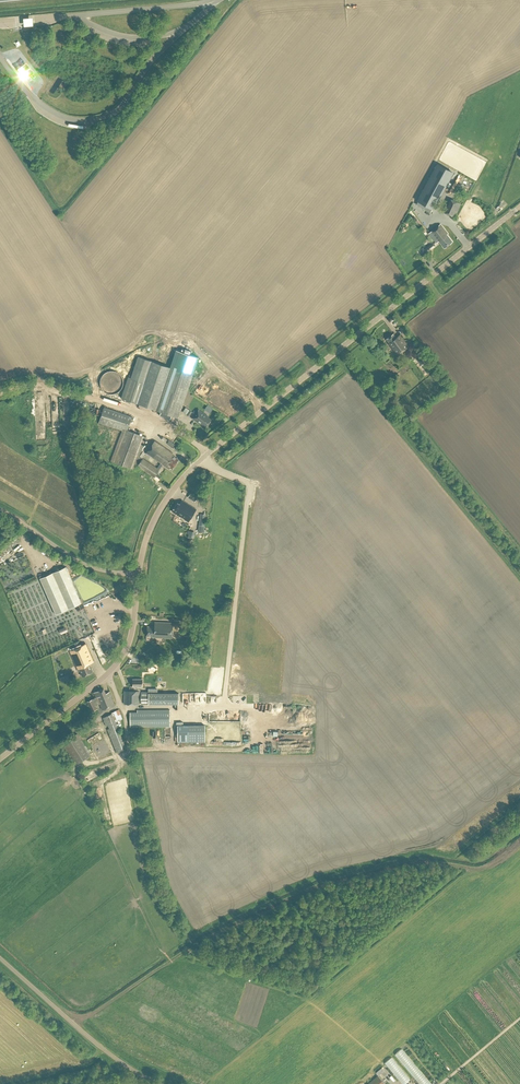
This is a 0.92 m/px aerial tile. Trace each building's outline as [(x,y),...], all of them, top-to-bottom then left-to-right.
[(32,19),(23,19),(24,27),(33,26),(32,19)] [(25,59),(17,65),(25,76),(34,70),(25,59)] [(39,108),(36,111),(46,121),(49,118),(39,108)] [(437,202),(447,185),(447,184),(454,172),(437,163),(417,201),(431,208),(433,210),(437,202)] [(440,225),(429,233),(434,240),(436,243),(438,241),(444,248),(452,242),(446,235),(447,234),(440,225)] [(432,242),(425,248),(428,252),(435,246),(432,242)] [(390,342),(389,342),(398,354),(409,345),(400,334),(397,337),(394,333),(387,338),(390,342)] [(129,377),(122,398),(161,411),(159,416),(170,419),(172,415),(179,417),(188,390),(193,375),(193,373),(199,357),(176,350),(170,366),(170,367),(139,356),(132,378),(129,377)] [(414,356),(421,365),(427,360),(421,351),(414,356)] [(115,396),(119,396),(123,387),(123,381),(120,389),(113,389),(113,385),(116,385),(118,381),(118,376),(115,375),(106,374),(104,381),(104,385),(103,385),(107,387),(105,393),(105,394),(111,396),(112,395),(115,396)] [(208,403),(205,408),(210,412),(213,407),(208,403)] [(104,407),(99,423),(123,430),(123,429),(128,431),(133,417),(104,407)] [(209,416),(199,410),(193,419),(202,425),(203,424),(207,427),(212,420),(208,417),(209,416)] [(123,430),(111,461),(134,470),(136,465),(137,466),(154,477),(159,470),(157,469),(139,456),(146,438),(128,431),(123,429),(123,430)] [(169,439),(166,443),(173,448),(176,444),(169,439)] [(154,440),(146,453),(161,463),(160,464),(157,469),(159,470),(162,465),(163,464),(169,469),(170,468),(172,469),(178,460),(172,455),(172,452),(154,440)] [(196,510),(181,500),(179,504),(177,502),(172,510),(171,511),(177,514),(177,515),(174,520),(176,521),(179,516),(187,522),(196,510)] [(200,514),(198,531),(204,532),(206,514),(200,514)] [(84,608),(81,603),(65,567),(40,578),(55,614),(75,606),(78,611),(84,608)] [(147,627),(147,636),(153,636),(153,637),(172,638),(173,633),(173,623),(154,622),(154,627),(147,627)] [(93,661),(86,644),(69,650),(78,671),(80,670),(82,676),(92,672),(89,663),(93,661)] [(139,704),(139,690),(139,688),(141,688),(142,679),(132,679),(132,685),(129,685),(129,690),(124,690),(123,703),(139,704)] [(235,693),(241,687),(237,683),(231,689),(235,693)] [(147,692),(147,703),(148,703),(179,703),(179,692),(148,692),(147,692)] [(130,712),(130,726),(141,726),(169,726),(169,710),(137,710),(137,712),(130,712)] [(116,723),(122,721),(119,712),(113,714),(116,723)] [(178,742),(206,742),(205,725),(178,725),(178,742)] [(87,738),(96,759),(109,754),(105,745),(106,744),(103,739),(102,739),(99,733),(87,738)] [(98,767),(88,771),(90,778),(101,774),(98,767)] [(367,1083),(384,1083),(385,1083),(378,1075),(367,1083)]
